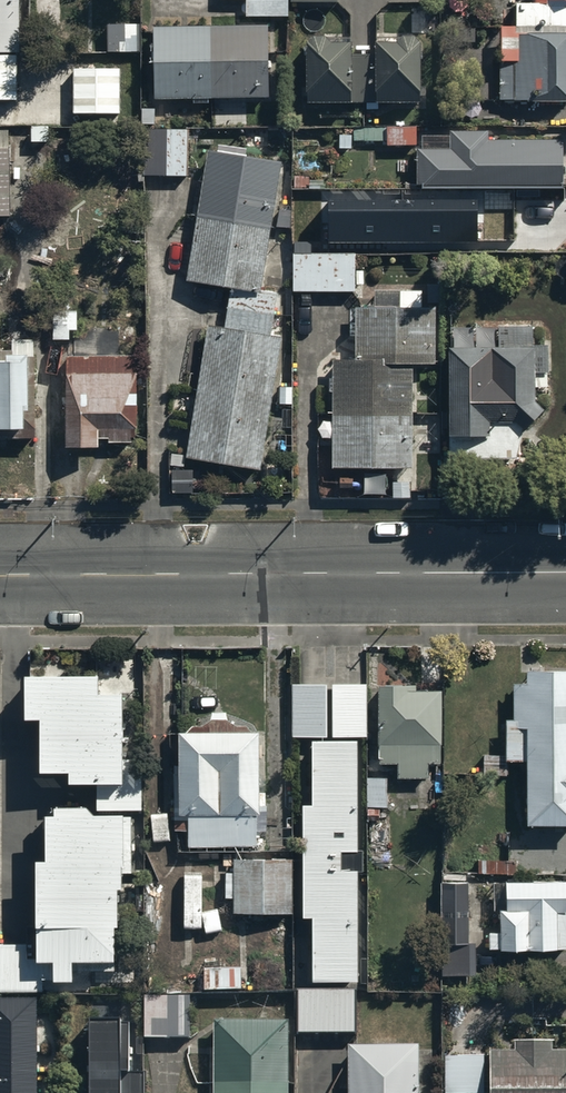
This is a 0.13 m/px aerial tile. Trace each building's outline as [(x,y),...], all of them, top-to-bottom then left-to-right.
[(19,51),(20,0),(0,0),(0,51),(19,51)] [(248,14),(291,14),(291,0),(248,0),(248,14)] [(533,9),(565,9),(565,0),(533,0),(533,9)] [(273,94),(271,24),(157,27),(159,97),(273,94)] [(519,34),(519,58),(506,58),(506,101),(565,101),(565,34),(519,34)] [(422,36),(375,37),(376,105),(423,105),(422,36)] [(351,42),(304,42),(304,97),(313,98),(313,105),(366,106),(367,56),(351,55),(351,42)] [(119,70),(73,70),(73,121),(85,121),(85,122),(103,122),(103,121),(119,121),(119,70)] [(7,127),(0,127),(0,216),(9,215),(7,127)] [(417,128),(355,128),(355,142),(388,141),(388,147),(417,147),(417,128)] [(144,130),(145,175),(191,174),(191,130),(144,130)] [(557,183),(557,131),(452,130),(452,150),(421,150),(421,182),(557,183)] [(208,149),(185,281),(263,294),(285,162),(208,149)] [(329,202),(329,242),(477,241),(477,201),(329,202)] [(296,254),(296,291),(355,290),(355,254),(296,254)] [(332,360),(332,470),(411,469),(412,366),(436,367),(436,287),(400,287),(400,292),(374,292),(375,309),(356,309),(356,316),(351,316),(351,337),(356,337),(356,353),(339,354),(338,360),(332,360)] [(73,340),(73,303),(53,303),(53,340),(73,340)] [(183,457),(255,471),(282,339),(210,324),(183,457)] [(450,348),(450,457),(517,457),(523,431),(533,426),(544,411),(536,404),(536,371),(548,371),(548,340),(534,340),(534,325),(499,325),(499,346),(450,348)] [(0,348),(0,444),(17,444),(34,444),(34,341),(12,341),(12,348),(0,348)] [(69,359),(67,453),(100,452),(100,441),(110,441),(110,444),(136,444),(136,431),(139,431),(139,359),(69,359)] [(565,827),(565,670),(529,670),(529,685),(517,685),(516,730),(527,730),(526,827),(565,827)] [(102,676),(29,676),(29,721),(44,721),(44,774),(73,774),(73,787),(99,787),(99,811),(57,811),(57,816),(49,816),(49,862),(40,862),(40,964),(58,964),(58,984),(76,984),(76,964),(119,964),(119,929),(122,929),(122,892),(126,892),(126,883),(135,883),(134,826),(126,826),(126,821),(145,821),(145,770),(126,769),(127,697),(102,696),(102,676)] [(367,685),(291,685),(292,738),(368,737),(367,685)] [(442,688),(379,688),(380,767),(400,767),(401,781),(426,780),(426,767),(443,767),(442,688)] [(262,733),(181,734),(181,819),(189,819),(189,848),(262,847),(262,733)] [(360,988),(359,744),(309,744),(309,807),(300,807),(300,923),(310,923),(310,988),(360,988)] [(389,777),(368,777),(368,807),(389,807),(389,777)] [(292,863),(234,863),(234,918),(292,917),(292,863)] [(477,943),(469,943),(468,883),(442,883),(443,977),(477,976),(477,943)] [(565,951),(565,883),(505,883),(505,908),(500,908),(500,932),(491,932),(491,951),(565,951)] [(297,993),(297,1035),(356,1035),(356,993),(297,993)] [(192,998),(145,997),(146,1039),(191,1040),(192,998)] [(0,998),(0,1092),(37,1092),(37,998),(0,998)] [(90,1018),(91,1092),(146,1092),(147,1077),(130,1077),(131,1027),(121,1027),(121,1019),(90,1018)] [(215,1024),(216,1092),(290,1092),(289,1023),(215,1024)] [(559,1054),(558,1047),(517,1047),(517,1057),(448,1058),(449,1092),(565,1092),(565,1054),(559,1054)] [(350,1048),(350,1092),(420,1092),(420,1048),(350,1048)]
